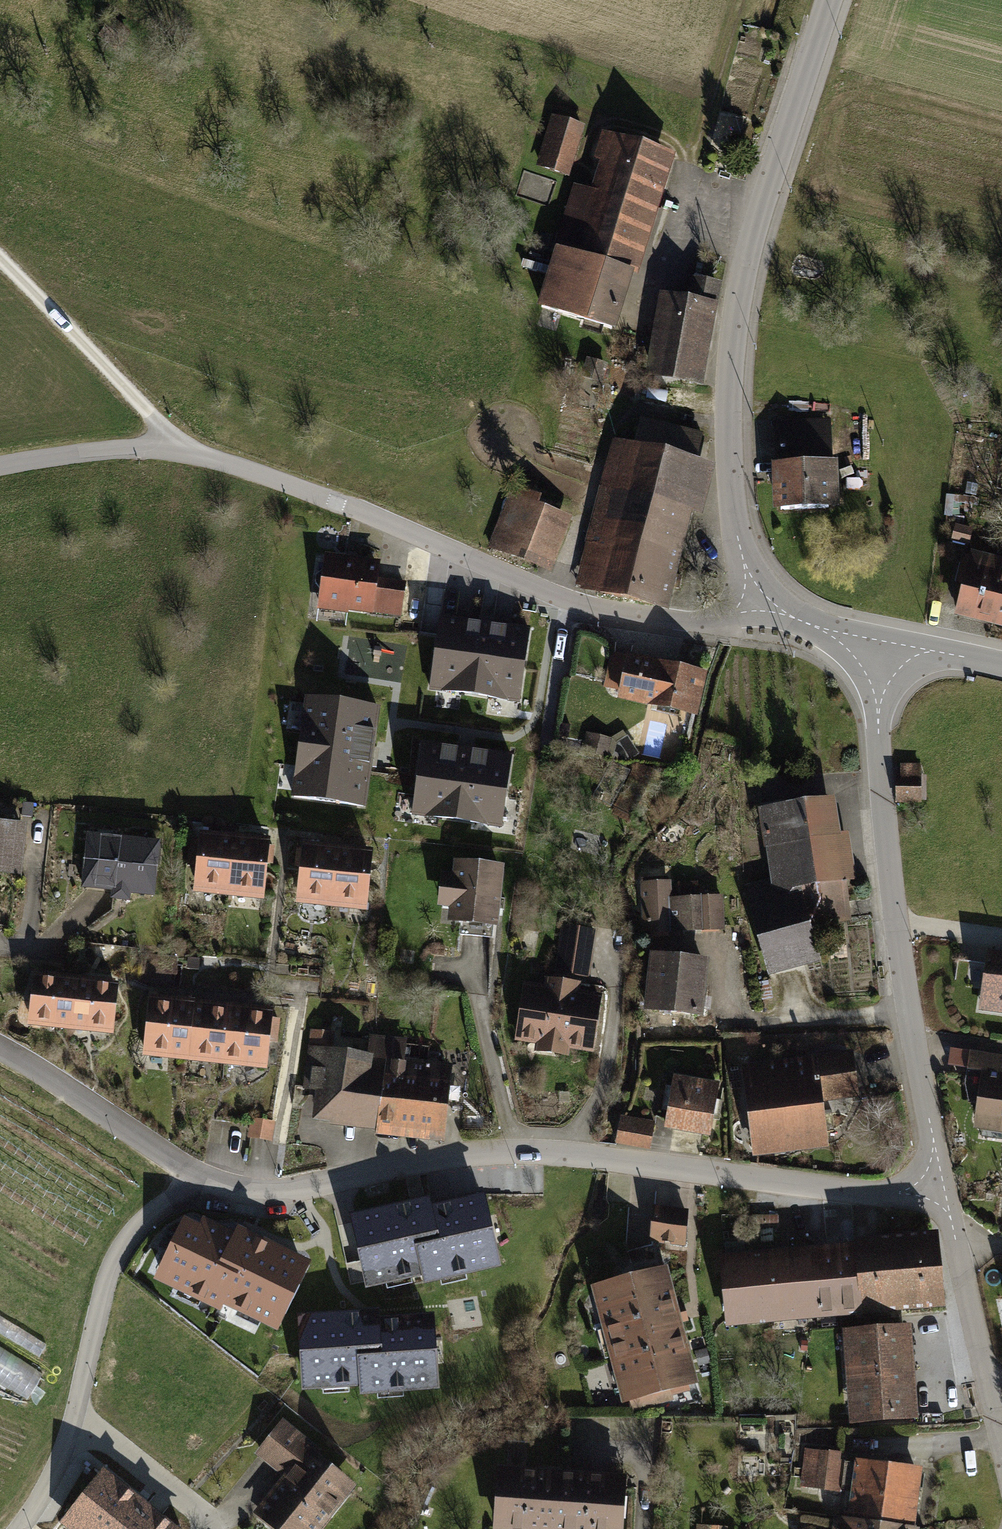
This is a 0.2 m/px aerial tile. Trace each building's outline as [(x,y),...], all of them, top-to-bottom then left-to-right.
[(583,126),(548,116),(533,169),(569,179),(583,126)] [(668,156),(598,134),(581,188),(572,185),(534,306),(614,331),(668,156)] [(713,303),(655,294),(641,378),(699,388),(713,303)] [(713,464),(608,439),(573,586),(666,608),(688,517),(700,519),(713,464)] [(833,462),(767,464),(769,510),(835,508),(833,462)] [(539,494),(510,483),(485,550),(549,574),(569,519),(534,507),(539,494)] [(971,532),(952,528),(949,544),(968,548),(971,532)] [(1001,627),(1001,563),(968,555),(954,615),(1001,627)] [(375,564),(317,557),(312,611),(401,620),(405,585),(373,581),(375,564)] [(486,623),(439,617),(430,690),(518,702),(527,629),(486,623)] [(694,721),(703,674),(657,665),(655,677),(618,670),(611,704),(694,721)] [(380,703),(305,693),(292,795),(366,805),(374,749),(380,703)] [(611,741),(585,735),(579,765),(604,771),(611,741)] [(466,746),(422,739),(411,812),(500,826),(511,753),(466,746)] [(899,775),(893,776),(894,803),(920,803),(919,765),(899,766),(899,775)] [(860,901),(836,789),(753,807),(771,889),(748,894),(766,975),(821,963),(810,912),(860,901)] [(0,819),(0,874),(18,875),(22,821),(0,819)] [(117,834),(81,831),(76,890),(151,897),(156,842),(117,839),(117,834)] [(263,838),(193,832),(187,894),(258,900),(263,838)] [(368,850),(297,843),(292,904),(363,911),(368,850)] [(501,866),(450,861),(448,875),(436,874),(433,908),(444,909),(443,924),(496,928),(501,866)] [(668,882),(641,883),(643,934),(723,930),(721,894),(669,896),(668,882)] [(595,930),(561,925),(553,972),(588,978),(595,930)] [(705,958),(646,952),(643,983),(640,1010),(700,1016),(705,958)] [(986,956),(979,1010),(1001,1013),(1001,958),(986,956)] [(111,984),(25,975),(20,1026),(106,1035),(111,984)] [(541,986),(520,983),(512,1041),(532,1044),(531,1052),(567,1057),(568,1051),(590,1055),(599,995),(576,992),(577,983),(542,978),(541,986)] [(267,1009),(142,998),(136,1058),(262,1069),(267,1009)] [(404,1040),(307,1028),(299,1092),(310,1093),(306,1121),(370,1128),(369,1134),(440,1142),(451,1055),(403,1049),(404,1040)] [(847,1050),(810,1056),(817,1103),(854,1098),(847,1050)] [(810,1056),(737,1067),(750,1157),(823,1146),(817,1103),(810,1056)] [(981,1068),(974,1121),(1001,1125),(1001,1071),(981,1068)] [(717,1083),(670,1075),(660,1128),(707,1137),(717,1083)] [(653,1123),(618,1118),(614,1144),(649,1149),(653,1123)] [(270,1123),(248,1120),(246,1140),(268,1143),(270,1123)] [(349,1212),(365,1286),(422,1274),(424,1281),(500,1265),(485,1191),(432,1202),(430,1195),(349,1212)] [(684,1245),(688,1208),(651,1205),(648,1242),(684,1245)] [(153,1278),(220,1309),(222,1304),(277,1330),(311,1258),(237,1224),(235,1229),(203,1214),(199,1222),(182,1214),(153,1278)] [(930,1230),(714,1254),(722,1327),(938,1303),(930,1230)] [(662,1263),(585,1284),(618,1403),(695,1381),(662,1263)] [(439,1387),(434,1311),(379,1315),(378,1307),(296,1313),(301,1389),(359,1385),(360,1393),(439,1387)] [(910,1321),(836,1328),(845,1422),(918,1415),(910,1321)] [(37,1393),(51,1365),(0,1340),(0,1375),(37,1393)] [(250,1513),(271,1528),(317,1528),(351,1485),(303,1448),(306,1444),(279,1422),(252,1456),(279,1476),(250,1513)] [(839,1451),(802,1449),(799,1488),(837,1490),(839,1451)] [(917,1471),(850,1463),(844,1518),(910,1526),(917,1471)] [(491,1465),(486,1528),(616,1528),(620,1474),(491,1465)] [(102,1476),(65,1523),(73,1528),(171,1528),(102,1476)] [(844,1518),(831,1516),(829,1528),(910,1528),(910,1526),(844,1518)]
